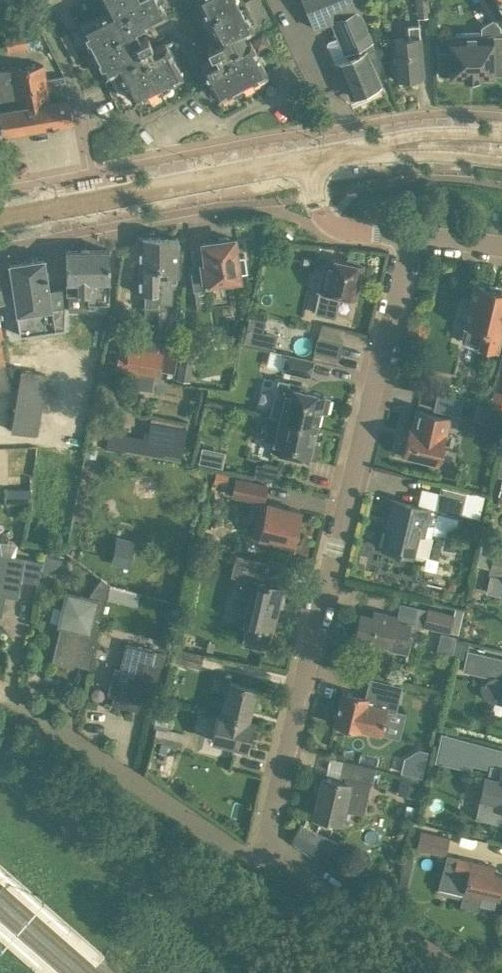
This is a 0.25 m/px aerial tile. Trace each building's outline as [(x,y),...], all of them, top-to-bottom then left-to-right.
[(164,41),(154,47),(151,41),(177,27),(173,20),(139,37),(135,29),(167,12),(161,0),(102,0),(108,10),(80,24),(84,33),(87,38),(89,37),(100,59),(98,59),(101,64),(100,65),(104,74),(116,68),(132,99),(146,92),(145,90),(166,78),(167,81),(181,74),(164,41)] [(265,71),(243,31),(253,26),(239,0),(198,0),(219,40),(207,46),(213,57),(200,64),(217,96),(231,89),(230,87),(231,87),(250,77),(250,76),(252,78),(265,71)] [(375,49),(359,12),(362,10),(358,0),(301,0),(313,30),(332,23),(338,37),(328,40),(326,43),(334,62),(337,63),(351,96),(380,84),(366,52),(375,49)] [(417,17),(431,16),(430,0),(415,0),(417,17)] [(492,19),(494,18),(501,13),(501,0),(481,0),(492,19)] [(492,19),(480,26),(480,36),(449,36),(449,50),(438,50),(438,74),(449,74),(449,78),(492,78),(492,74),(501,74),(501,30),(494,18),(492,19)] [(423,75),(420,36),(419,22),(407,23),(408,37),(390,38),(394,78),(423,75)] [(8,51),(28,48),(23,24),(4,27),(8,51)] [(10,69),(0,71),(0,126),(1,132),(71,120),(67,97),(63,75),(45,78),(42,64),(10,69)] [(158,306),(158,268),(159,257),(159,248),(156,247),(156,237),(138,237),(138,267),(138,292),(145,292),(145,305),(158,306)] [(158,268),(158,306),(158,302),(173,303),(174,286),(176,286),(177,274),(177,237),(156,237),(156,247),(159,248),(159,257),(158,268)] [(203,243),(205,260),(193,262),(191,273),(194,290),(209,288),(208,281),(238,277),(237,272),(246,270),(244,255),(235,256),(232,239),(203,243)] [(65,280),(66,280),(67,293),(69,293),(69,307),(79,307),(79,293),(88,293),(89,302),(109,302),(109,250),(65,250),(65,280)] [(8,262),(16,313),(19,334),(64,326),(65,305),(52,308),(44,256),(8,262)] [(317,290),(319,290),(314,313),(336,318),(341,295),(353,298),(361,264),(358,264),(356,259),(348,258),(345,261),(329,257),(325,274),(321,273),(317,290)] [(465,325),(461,341),(478,345),(477,347),(499,352),(501,339),(501,291),(474,284),(469,306),(465,307),(463,317),(465,320),(464,325),(465,325)] [(262,331),(264,318),(248,314),(242,340),(272,347),(275,334),(262,331)] [(407,333),(415,340),(426,338),(429,326),(420,319),(409,321),(407,333)] [(10,387),(5,361),(0,336),(0,389),(10,387)] [(314,350),(339,356),(343,342),(318,336),(314,350)] [(159,338),(158,345),(157,350),(162,351),(159,369),(176,372),(181,343),(159,338)] [(158,375),(159,369),(162,351),(157,350),(124,345),(118,348),(114,367),(158,375)] [(177,378),(190,380),(195,351),(182,349),(177,378)] [(282,369),(311,376),(315,359),(286,352),(282,369)] [(492,403),(501,405),(501,358),(492,403)] [(11,429),(38,434),(49,373),(22,368),(11,429)] [(330,397),(323,396),(323,394),(287,386),(287,388),(279,386),(275,401),(283,403),(280,417),(315,426),(319,411),(326,412),(330,397)] [(457,415),(461,398),(437,392),(433,409),(457,415)] [(499,426),(501,415),(501,409),(480,403),(475,420),(499,426)] [(439,463),(450,418),(435,414),(431,430),(409,425),(406,439),(402,438),(399,449),(403,450),(402,454),(439,463)] [(149,431),(145,454),(181,460),(187,428),(186,428),(186,422),(152,416),(149,431)] [(319,443),(311,441),(315,426),(280,417),(278,425),(263,422),(259,437),(274,440),(272,449),(284,452),(283,457),(294,459),(295,454),(308,457),(308,456),(315,458),(319,443)] [(128,433),(109,430),(109,431),(107,444),(106,448),(125,452),(125,450),(128,433)] [(196,460),(220,464),(223,447),(199,443),(196,460)] [(96,449),(86,447),(84,455),(94,457),(96,449)] [(254,475),(283,483),(287,470),(257,462),(254,475)] [(230,474),(216,471),(214,480),(228,483),(230,474)] [(231,495),(264,503),(268,483),(236,475),(231,495)] [(441,483),(435,511),(461,517),(467,489),(441,483)] [(31,501),(31,488),(5,488),(5,502),(31,501)] [(423,535),(430,509),(390,499),(384,526),(387,527),(382,548),(412,555),(418,533),(423,535)] [(259,537),(292,545),(293,540),(296,541),(299,529),(296,528),(300,510),(267,502),(259,537)] [(110,562),(128,567),(136,540),(118,536),(110,562)] [(495,547),(496,544),(482,541),(477,564),(490,567),(489,574),(501,577),(501,549),(495,547)] [(63,556),(55,554),(45,552),(42,570),(51,569),(59,564),(63,556)] [(40,561),(0,553),(0,615),(1,615),(5,591),(17,593),(20,578),(37,581),(40,561)] [(88,667),(100,620),(110,583),(101,576),(88,597),(66,591),(58,624),(59,625),(50,661),(67,666),(68,662),(88,667)] [(281,602),(285,586),(253,578),(243,621),(271,628),(277,602),(281,602)] [(121,589),(111,586),(108,598),(118,601),(121,589)] [(454,606),(452,614),(426,608),(422,626),(445,631),(450,632),(457,634),(463,609),(454,606)] [(360,613),(355,636),(388,644),(387,648),(408,653),(412,634),(409,633),(411,624),(397,621),(398,616),(397,616),(374,610),(373,616),(360,613)] [(435,649),(450,653),(455,634),(440,630),(435,649)] [(151,699),(159,664),(151,662),(154,648),(125,641),(119,668),(114,666),(107,693),(112,694),(110,702),(136,709),(139,696),(151,699)] [(464,648),(465,646),(456,644),(453,655),(462,657),(462,658),(465,659),(464,662),(475,664),(474,667),(496,673),(496,675),(493,675),(489,677),(485,681),(484,683),(482,682),(482,683),(481,685),(481,688),(482,691),(484,694),(487,697),(489,698),(492,699),(493,697),(497,697),(499,696),(501,695),(501,657),(464,648)] [(176,646),(172,660),(200,667),(203,653),(176,646)] [(380,722),(383,709),(395,711),(402,684),(369,677),(365,695),(342,690),(334,724),(360,731),(360,730),(377,734),(380,722)] [(220,714),(247,720),(255,686),(228,680),(220,714)] [(251,721),(247,720),(220,714),(217,713),(211,739),(245,747),(251,721)] [(184,732),(157,724),(153,738),(181,745),(184,732)] [(471,761),(488,765),(489,762),(501,765),(501,749),(440,732),(434,758),(470,766),(471,761)] [(404,757),(401,772),(421,776),(426,751),(418,749),(404,757)] [(340,821),(343,808),(364,812),(370,783),(371,784),(375,767),(343,759),(338,779),(322,776),(313,815),(340,821)] [(474,817),(501,823),(501,765),(489,762),(486,776),(483,775),(474,817)] [(398,793),(416,797),(420,777),(402,773),(398,793)] [(301,820),(290,837),(328,860),(338,843),(301,820)] [(416,848),(445,855),(450,835),(421,829),(416,848)] [(482,894),(498,897),(501,879),(501,874),(493,872),(495,866),(448,855),(440,887),(465,893),(462,905),(479,909),(482,894)] [(397,890),(406,892),(414,858),(406,856),(397,890)]
